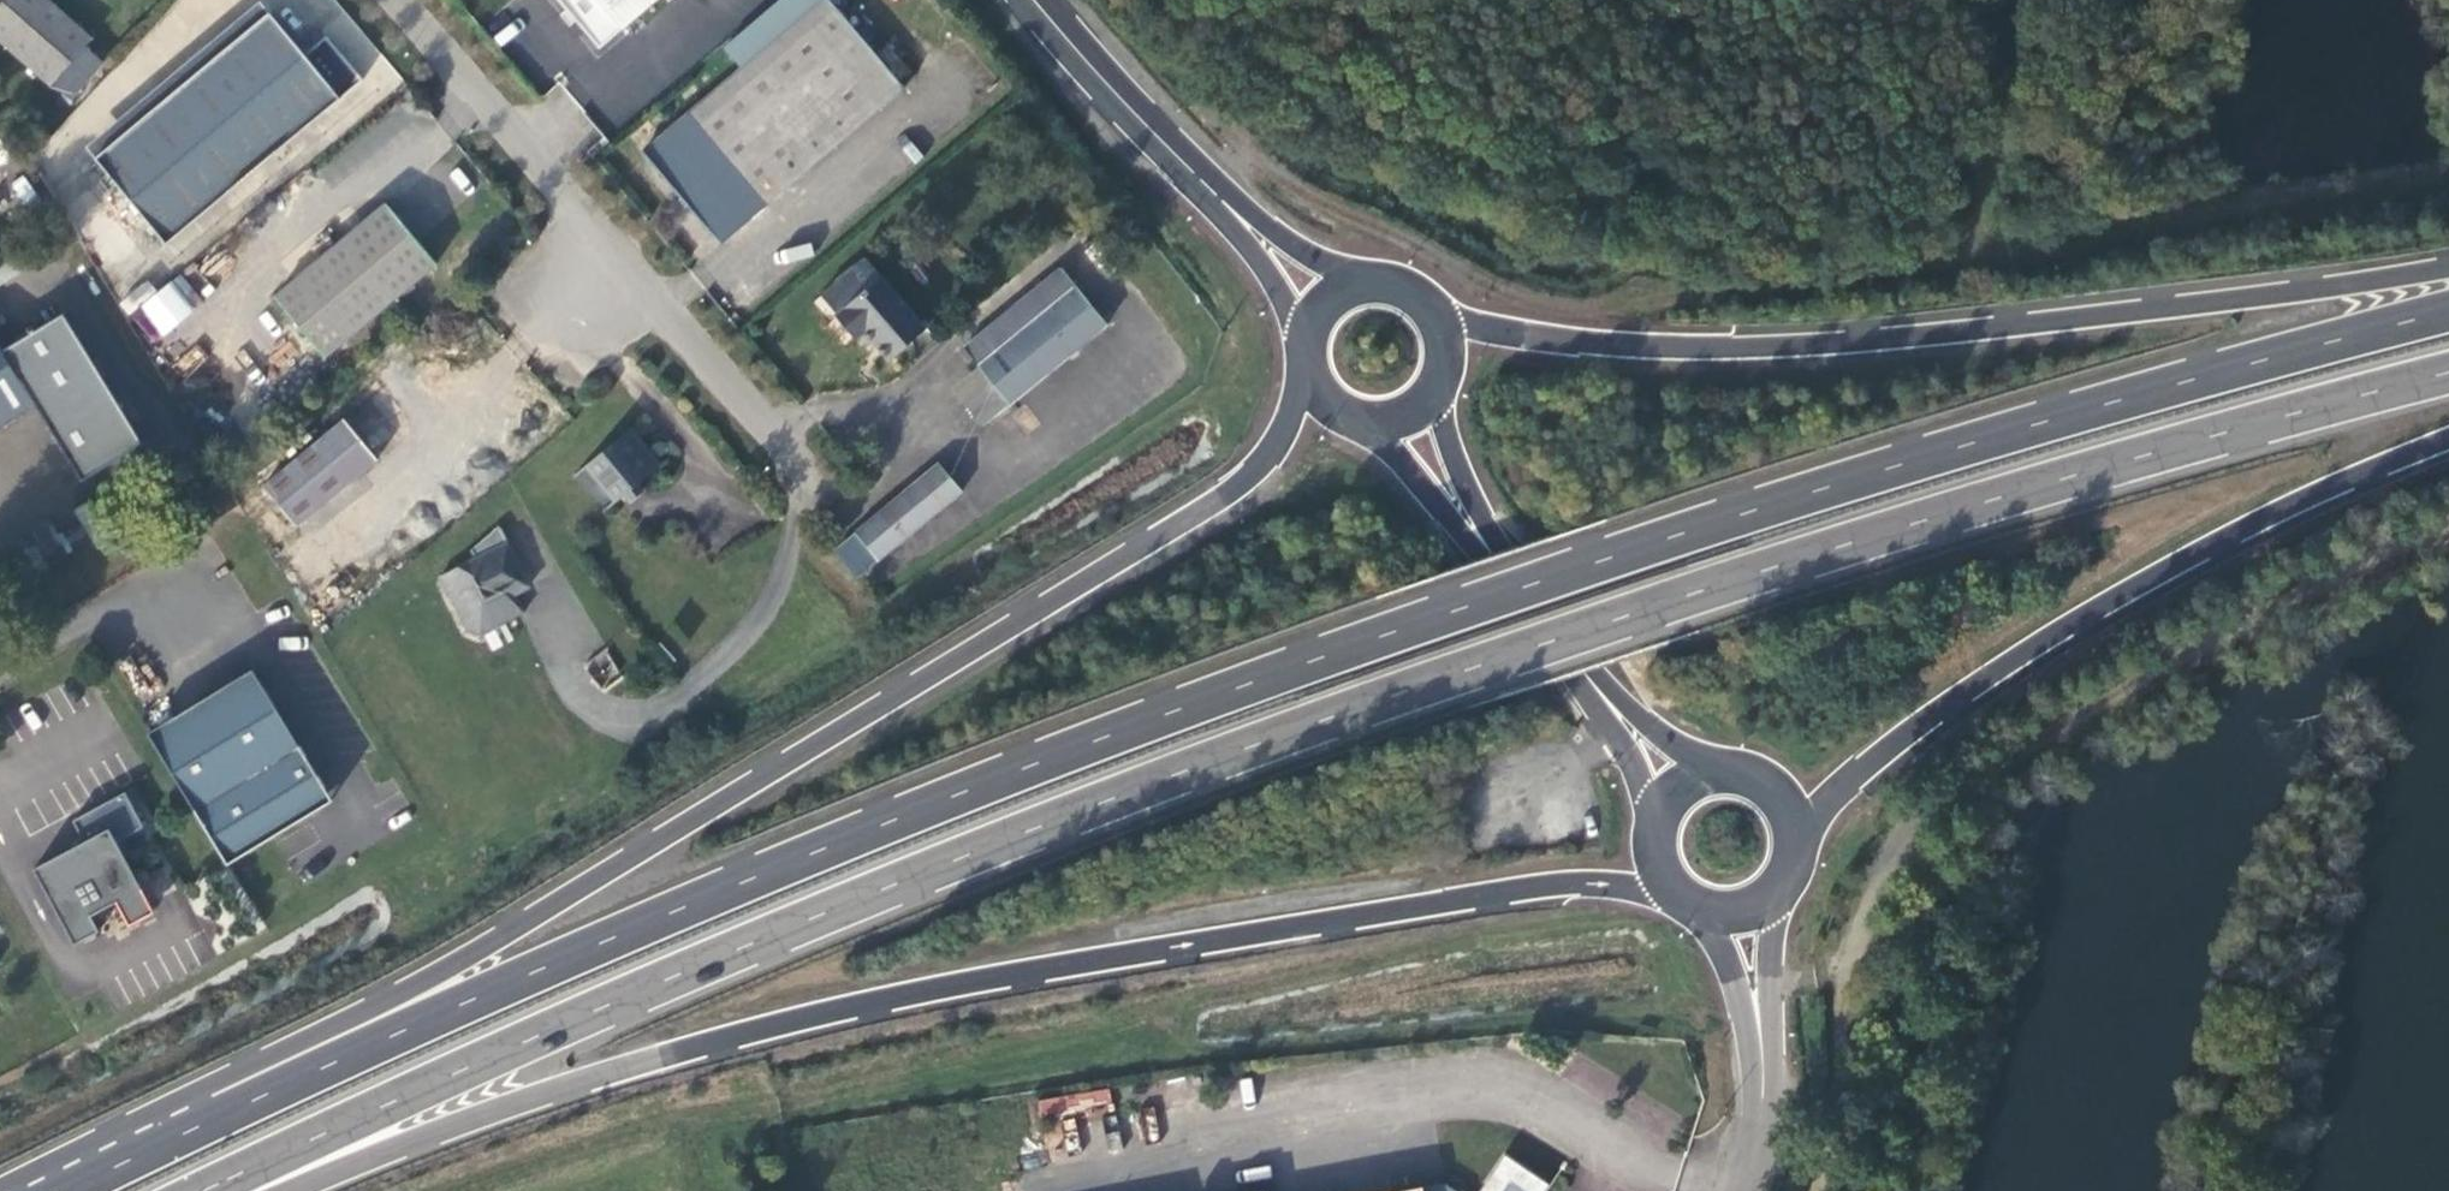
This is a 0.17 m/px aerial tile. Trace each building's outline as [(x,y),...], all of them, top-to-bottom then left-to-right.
[(0,11),(0,29),(57,80),(100,35),(62,0),(10,0),(0,11)] [(609,45),(661,0),(570,0),(609,45)] [(650,151),(727,241),(903,87),(827,0),(826,0),(650,151)] [(259,5),(87,156),(169,249),(329,108),(335,116),(370,86),(334,45),(312,65),(259,5)] [(392,207),(279,301),(328,357),(441,263),(392,207)] [(893,359),(929,329),(869,262),(825,298),(840,317),(843,314),(869,345),(875,339),(893,359)] [(1067,272),(970,349),(986,368),(1082,291),(1067,272)] [(158,335),(203,305),(182,273),(154,292),(150,286),(133,298),(158,335)] [(1108,326),(1082,291),(986,368),(1014,404),(1108,326)] [(41,394),(89,472),(152,433),(74,311),(13,350),(0,330),(0,420),(41,394)] [(986,368),(958,390),(986,425),(1014,404),(986,368)] [(380,457),(346,416),(269,478),(303,519),(350,481),(380,457)] [(631,435),(590,469),(618,502),(659,466),(631,435)] [(943,465),(859,534),(881,562),(966,491),(943,465)] [(532,592),(503,525),(475,550),(479,559),(441,577),(466,632),(480,637),(506,625),(498,606),(513,599),(532,592)] [(523,618),(513,599),(498,606),(506,625),(523,618)] [(597,689),(621,677),(607,650),(584,662),(597,689)] [(150,730),(230,861),(305,815),(335,796),(254,666),(150,730)] [(146,825),(127,791),(75,819),(87,841),(37,868),(79,943),(103,929),(95,914),(121,900),(129,915),(154,901),(119,840),(146,825)] [(1038,1114),(1111,1106),(1109,1089),(1036,1098),(1038,1114)] [(1543,1190),(1509,1173),(1498,1190),(1543,1190)] [(1428,1179),(1363,1190),(1430,1190),(1428,1179)]
